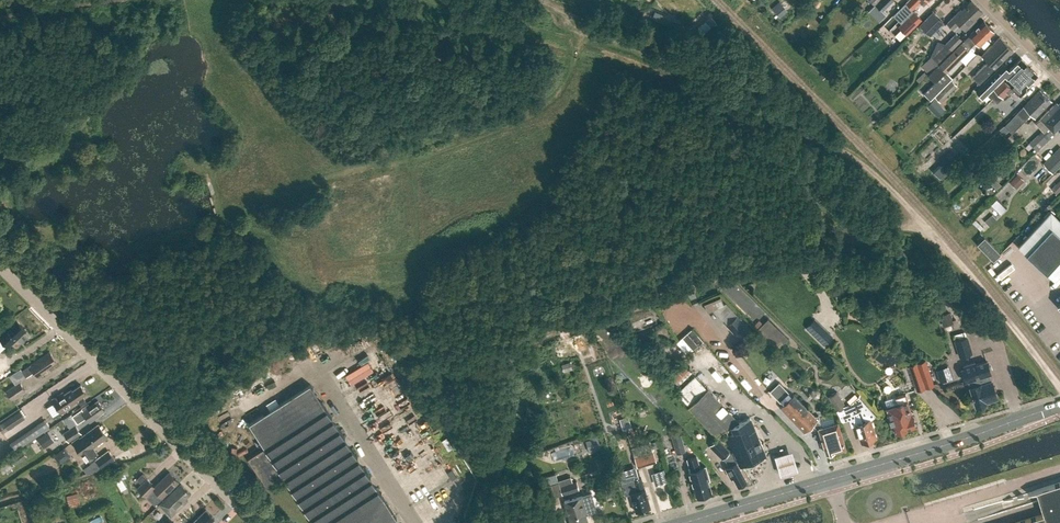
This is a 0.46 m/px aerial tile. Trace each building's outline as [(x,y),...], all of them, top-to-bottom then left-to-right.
[(876,4),(883,11),(894,0),(880,0),(876,4)] [(912,9),(921,0),(924,4),(928,0),(908,0),(905,3),(912,9)] [(972,21),(981,12),(971,1),(962,10),(961,9),(947,23),(952,28),(958,22),(965,30),(972,22),(972,21)] [(786,12),(778,2),(772,8),(780,18),(781,17),(784,14),(786,12)] [(914,11),(898,26),(907,35),(922,20),(914,11)] [(933,11),(920,24),(930,35),(944,22),(933,11)] [(942,62),(939,64),(946,72),(968,50),(976,42),(979,45),(981,43),(983,43),(984,41),(984,40),(994,31),(992,29),(992,27),(990,25),(988,25),(983,20),(942,62)] [(955,34),(945,44),(951,49),(960,40),(955,34)] [(994,68),(1013,50),(1000,37),(983,53),(984,53),(982,55),(987,61),(972,77),(979,84),(994,68)] [(929,74),(939,64),(942,62),(934,53),(921,67),(929,74)] [(1011,85),(1017,79),(1016,77),(1028,65),(1021,58),(1009,70),(1008,70),(1000,78),(995,72),(976,91),(982,97),(986,92),(992,87),(996,90),(1006,80),(1011,85)] [(952,78),(946,72),(939,64),(928,75),(935,83),(924,93),(931,99),(952,78)] [(1026,86),(1037,74),(1028,65),(1016,77),(1017,79),(1011,85),(1006,80),(996,90),(992,87),(986,92),(998,103),(1013,88),(1020,95),(1026,89),(1026,86)] [(834,75),(829,80),(838,88),(842,83),(834,75)] [(952,80),(935,96),(940,102),(957,85),(952,80)] [(1040,90),(1024,106),(1035,117),(1051,100),(1040,90)] [(970,104),(975,100),(970,95),(965,99),(970,104)] [(940,104),(935,98),(926,106),(932,112),(940,104)] [(1035,123),(1043,132),(1039,136),(1038,134),(1029,143),(1032,146),(1037,152),(1050,139),(1048,138),(1054,132),(1059,126),(1059,103),(1058,105),(1056,103),(1035,123)] [(1012,133),(1025,120),(1017,112),(1004,125),(1012,133)] [(1043,163),(1053,173),(1059,166),(1059,146),(1043,163)] [(1018,174),(1010,182),(1017,188),(1024,180),(1018,174)] [(994,177),(989,182),(997,189),(1001,185),(994,177)] [(1051,188),(1057,194),(1059,191),(1059,180),(1051,188)] [(1001,214),(1006,209),(997,199),(991,205),(1001,214)] [(1054,279),(1059,273),(1059,220),(1050,211),(1018,246),(1054,279)] [(984,237),(977,244),(993,261),(1001,254),(984,237)] [(720,297),(705,304),(708,312),(724,305),(720,297)] [(940,315),(943,326),(954,323),(950,312),(940,315)] [(751,328),(738,315),(726,325),(739,339),(751,328)] [(788,338),(768,318),(757,329),(778,349),(788,338)] [(806,327),(824,345),(833,335),(815,318),(806,327)] [(17,320),(0,336),(0,337),(9,347),(20,337),(18,335),(25,328),(17,320)] [(703,340),(692,328),(682,337),(694,349),(703,340)] [(758,342),(762,346),(767,342),(762,337),(758,342)] [(960,357),(971,354),(967,337),(955,341),(960,357)] [(57,362),(50,352),(22,371),(27,377),(34,372),(38,377),(47,371),(46,369),(57,362)] [(675,390),(693,373),(681,360),(664,377),(675,390)] [(917,390),(933,385),(925,360),(909,365),(917,390)] [(639,372),(645,367),(640,361),(634,367),(639,372)] [(969,386),(975,405),(987,402),(986,401),(997,398),(991,380),(989,373),(990,373),(989,369),(991,369),(989,364),(988,365),(987,361),(975,365),(974,362),(963,366),(964,368),(961,369),(964,381),(968,380),(970,386),(969,386)] [(950,365),(936,369),(940,382),(953,378),(950,365)] [(677,393),(690,406),(689,407),(717,437),(725,428),(740,465),(765,454),(750,418),(739,423),(708,389),(707,389),(695,376),(677,393)] [(13,399),(26,390),(20,382),(7,391),(13,399)] [(783,405),(792,396),(779,382),(770,391),(783,405)] [(87,393),(81,384),(72,391),(71,390),(65,394),(64,392),(53,399),(62,414),(73,406),(72,405),(78,401),(78,399),(87,393)] [(311,384),(250,423),(266,447),(249,458),(268,487),(284,476),(314,522),(388,522),(396,518),(311,384)] [(875,437),(870,420),(875,415),(858,397),(850,405),(845,406),(837,392),(829,396),(837,410),(841,420),(849,417),(852,426),(856,424),(862,441),(867,439),(869,440),(873,439),(874,437),(875,437)] [(783,405),(780,407),(804,433),(815,423),(819,428),(827,453),(835,451),(845,448),(838,422),(823,427),(819,415),(820,418),(818,419),(794,394),(792,396),(783,405)] [(906,428),(915,425),(905,394),(884,400),(886,407),(891,423),(892,422),(895,432),(897,432),(899,433),(904,431),(905,429),(906,429),(906,428)] [(83,397),(78,400),(82,406),(87,402),(83,397)] [(106,411),(98,400),(90,406),(89,404),(82,409),(73,416),(78,423),(87,417),(90,421),(106,411)] [(20,410),(3,422),(9,429),(26,418),(20,410)] [(39,427),(28,434),(11,445),(15,451),(50,427),(44,419),(39,423),(40,425),(39,427)] [(108,436),(99,424),(80,438),(80,437),(73,442),(87,460),(97,453),(93,447),(108,436)] [(68,440),(80,431),(76,425),(64,434),(68,440)] [(48,431),(38,439),(44,448),(55,441),(48,431)] [(677,453),(685,451),(680,435),(672,437),(677,453)] [(599,437),(585,441),(589,451),(602,447),(599,437)] [(722,459),(730,451),(718,438),(710,446),(722,459)] [(54,454),(61,461),(70,453),(63,445),(54,454)] [(23,450),(11,459),(15,465),(27,456),(23,450)] [(103,467),(115,459),(109,450),(97,459),(103,467)] [(638,466),(657,460),(654,450),(634,456),(638,466)] [(729,466),(725,468),(729,475),(732,473),(738,485),(747,480),(733,455),(730,452),(728,454),(730,457),(726,459),(729,466)] [(793,452),(775,458),(782,478),(799,472),(793,452)] [(691,471),(689,471),(696,496),(711,492),(710,485),(708,480),(710,480),(706,466),(701,468),(698,456),(688,459),(691,471)] [(11,459),(9,457),(0,463),(0,468),(4,473),(15,465),(11,459)] [(97,460),(90,465),(95,472),(102,467),(97,460)] [(544,471),(552,469),(549,460),(542,462),(544,471)] [(155,504),(163,497),(179,481),(170,472),(155,486),(148,479),(139,488),(155,504)] [(143,473),(137,479),(141,483),(147,477),(143,473)] [(635,512),(650,508),(642,478),(634,480),(633,479),(621,483),(624,494),(630,493),(635,512)] [(555,497),(579,490),(577,481),(560,486),(559,482),(551,484),(555,497)] [(1035,490),(1043,514),(1013,522),(1059,522),(1059,482),(1035,490)] [(190,493),(181,484),(160,504),(171,516),(186,502),(184,500),(190,493)] [(67,496),(70,506),(80,503),(78,493),(67,496)] [(586,514),(596,510),(591,494),(565,501),(571,522),(588,522),(586,514)] [(206,509),(193,522),(210,522),(215,518),(206,509)]
